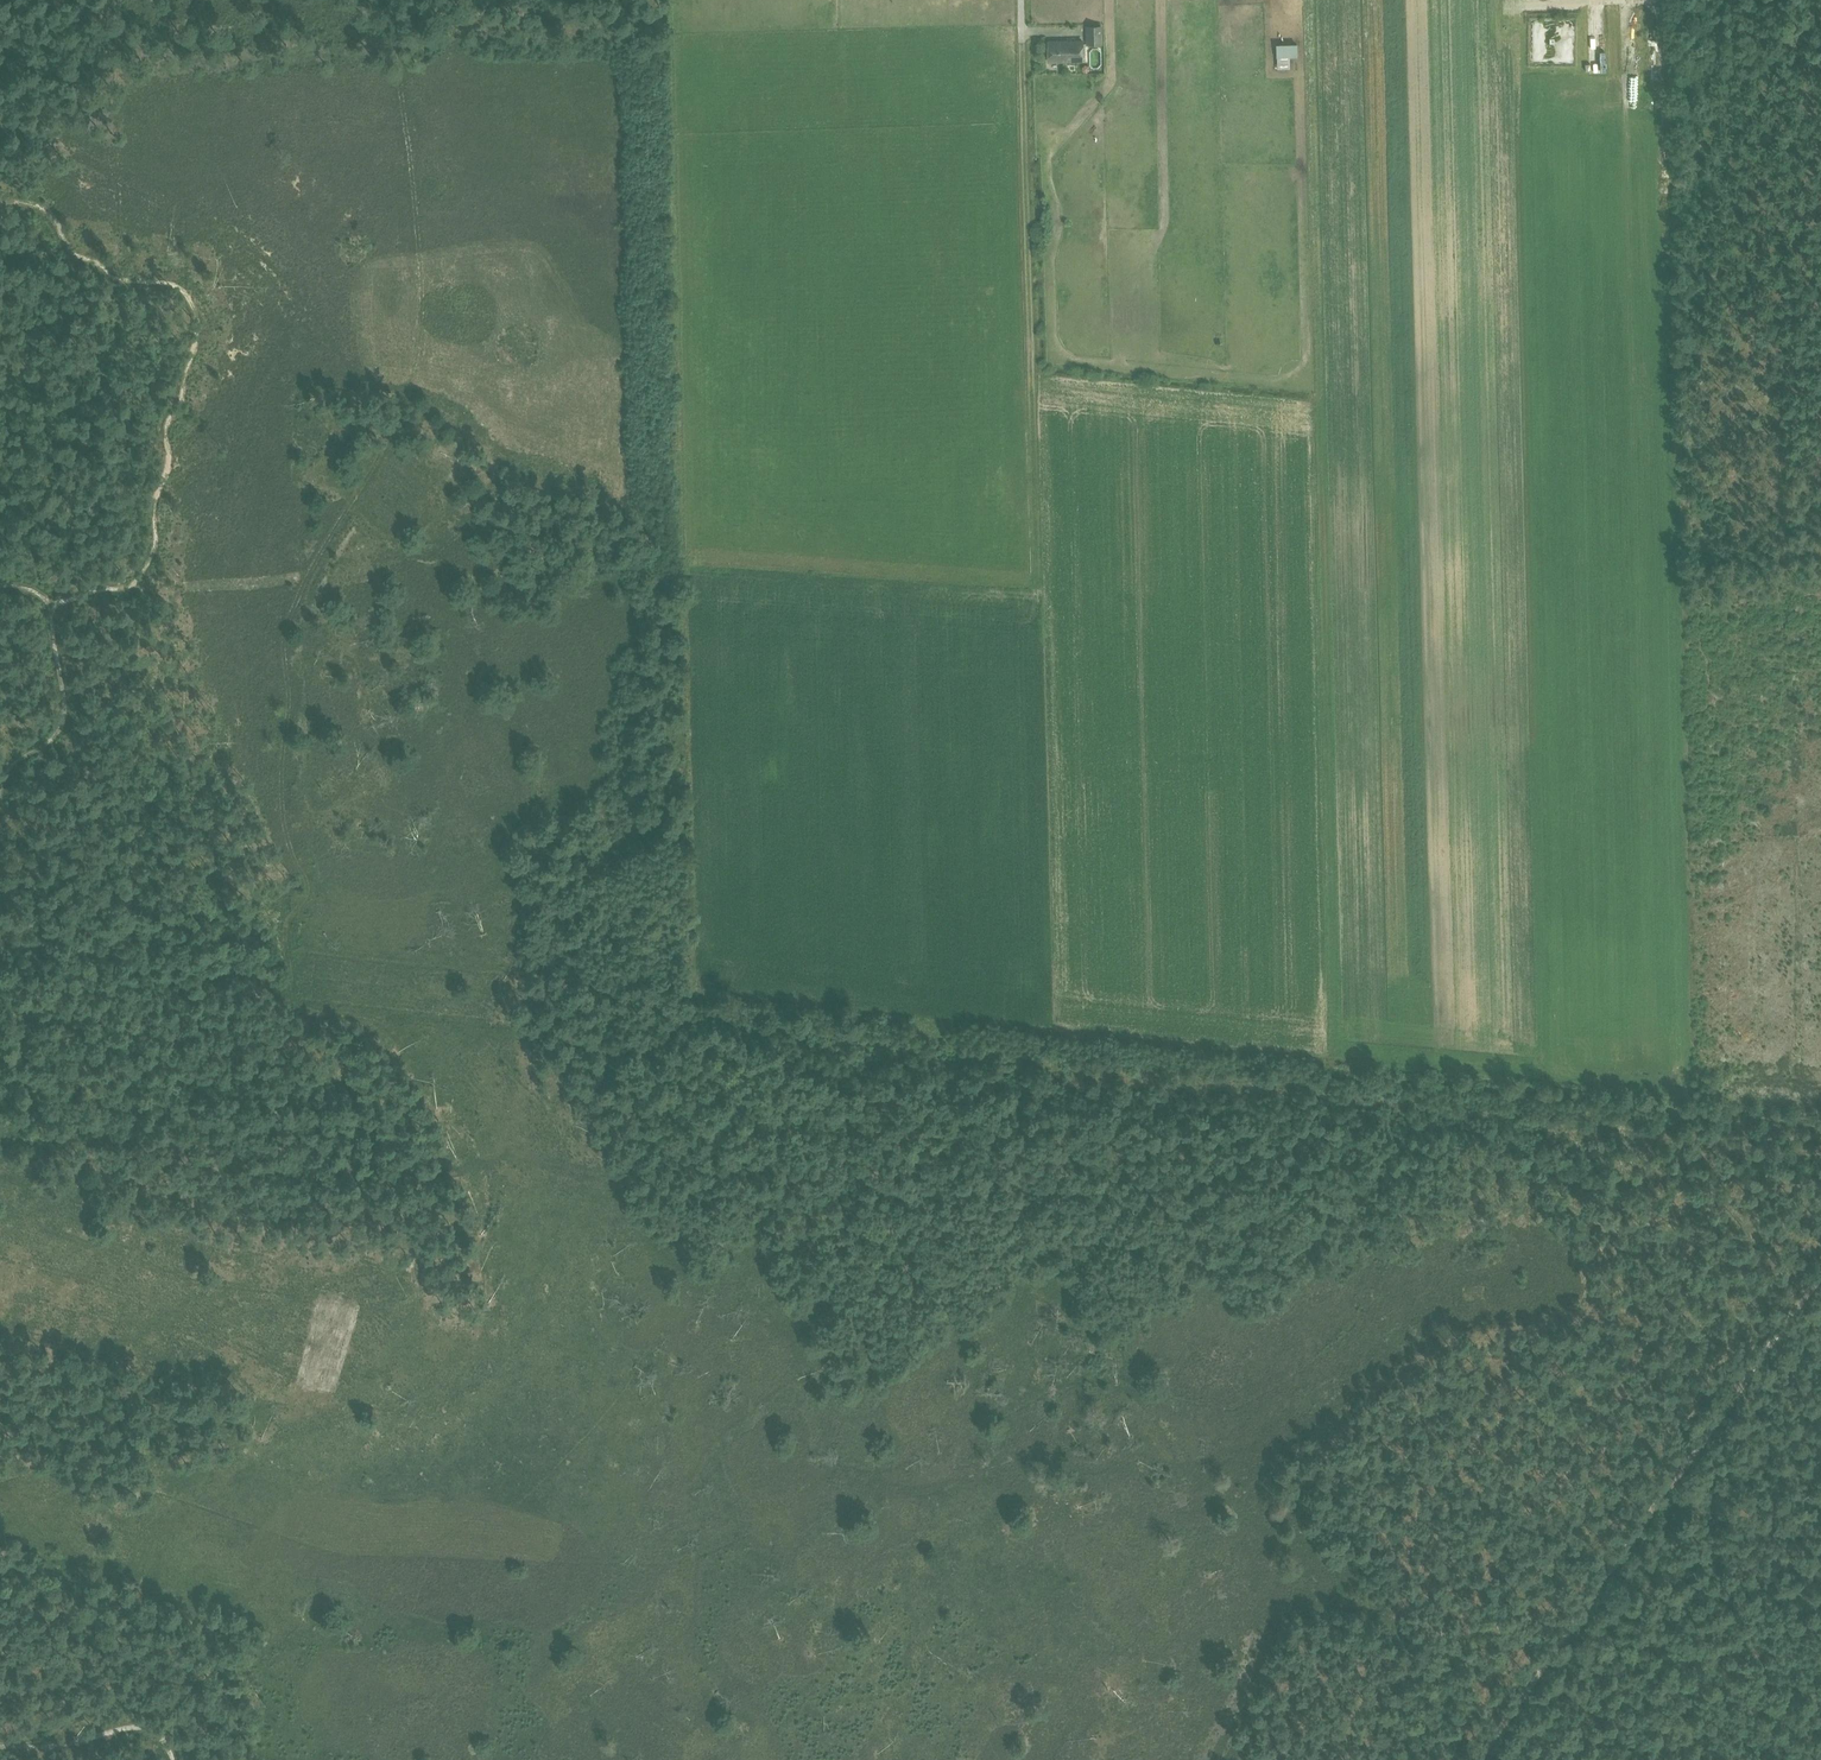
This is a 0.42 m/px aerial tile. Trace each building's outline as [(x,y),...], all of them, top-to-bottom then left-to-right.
[(1615,24),(1628,24),(1628,12),(1615,12),(1615,24)] [(1086,26),(1087,45),(1104,45),(1103,25),(1086,26)] [(1048,40),(1048,60),(1083,60),(1082,40),(1048,40)] [(1297,56),(1297,43),(1278,43),(1278,56),(1297,56)]
